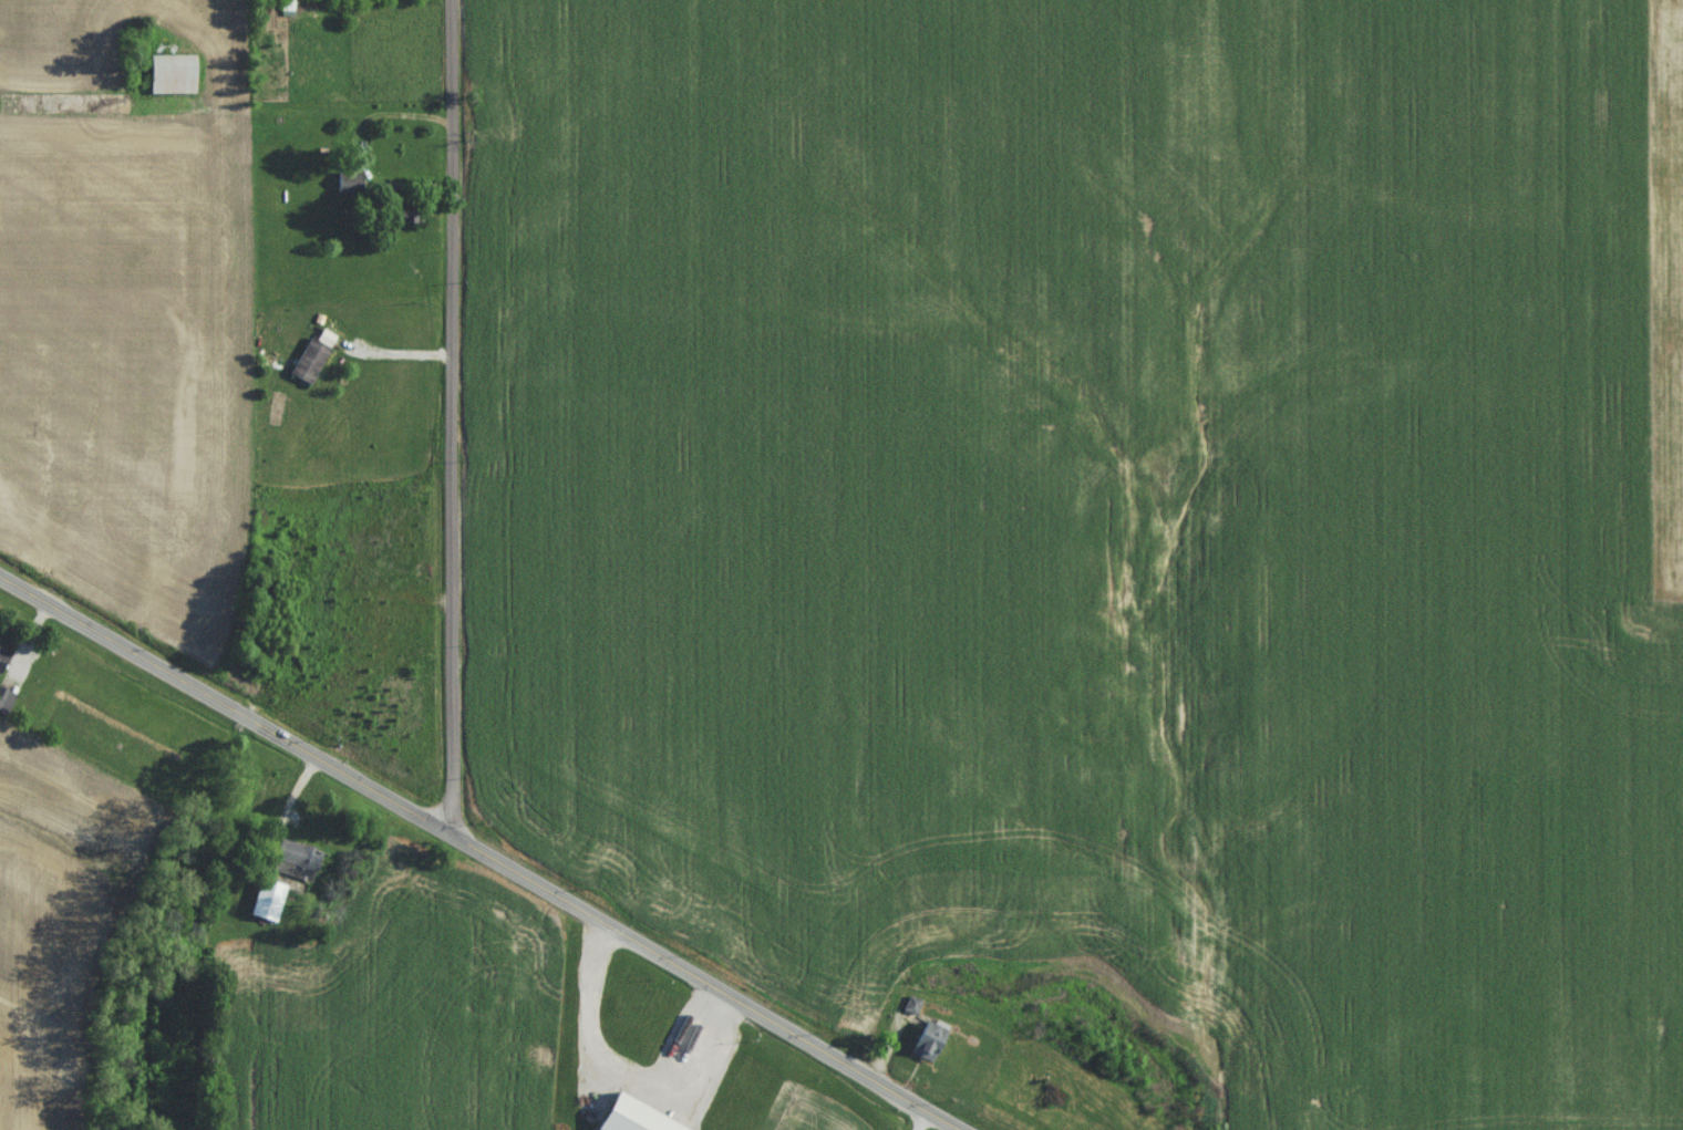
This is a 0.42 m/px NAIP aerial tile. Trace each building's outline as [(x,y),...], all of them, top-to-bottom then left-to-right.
[(188,60),(141,60),(141,99),(188,99),(188,60)] [(283,378),(306,392),(328,355),(305,341),(283,378)] [(0,692),(0,718),(6,721),(15,698),(0,692)] [(312,889),(322,855),(278,842),(268,876),(312,889)] [(279,927),(287,888),(259,882),(251,921),(279,927)] [(942,1029),(915,1022),(904,1059),(931,1067),(942,1029)] [(606,1094),(587,1129),(674,1129),(606,1094)]
